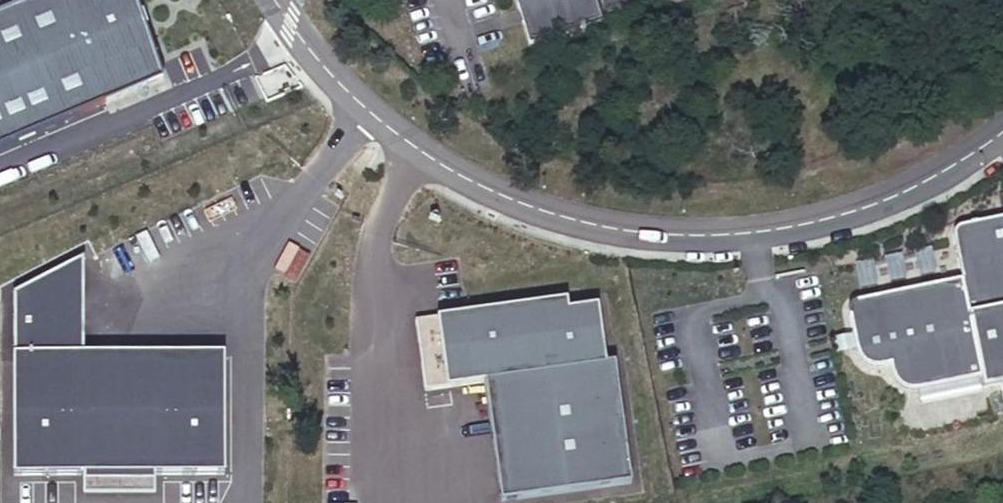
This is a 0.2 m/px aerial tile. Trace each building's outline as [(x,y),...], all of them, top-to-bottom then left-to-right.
[(0,11),(0,146),(157,80),(123,0),(25,0),(0,11)] [(531,46),(600,25),(593,0),(517,0),(531,46)] [(981,381),(1002,377),(1002,215),(949,226),(960,279),(981,381)] [(960,279),(848,301),(854,348),(861,358),(870,366),(888,362),(897,381),(908,391),(920,394),(981,381),(960,279)] [(565,296),(413,318),(423,389),(483,380),(500,500),(632,480),(615,359),(605,361),(596,302),(566,306),(565,296)] [(221,352),(11,353),(11,472),(221,471),(221,352)]
